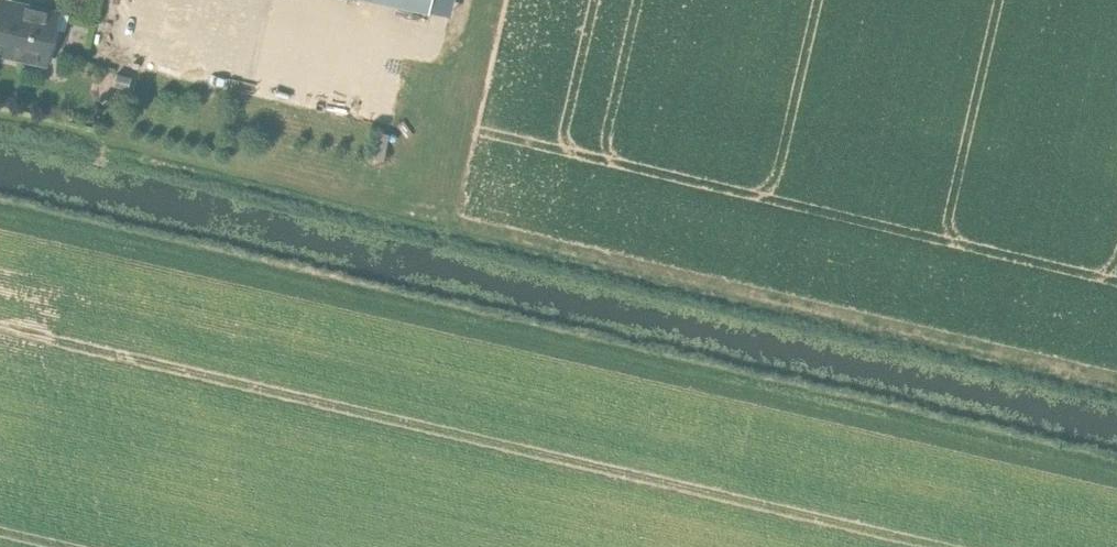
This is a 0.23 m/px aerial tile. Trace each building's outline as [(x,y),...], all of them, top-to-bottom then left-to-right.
[(6,38),(3,52),(44,61),(48,45),(53,47),(57,28),(52,27),(55,11),(5,0),(0,0),(0,37),(6,38)] [(427,10),(427,9),(429,0),(380,0),(427,10)] [(116,72),(113,85),(128,88),(131,75),(116,72)]
